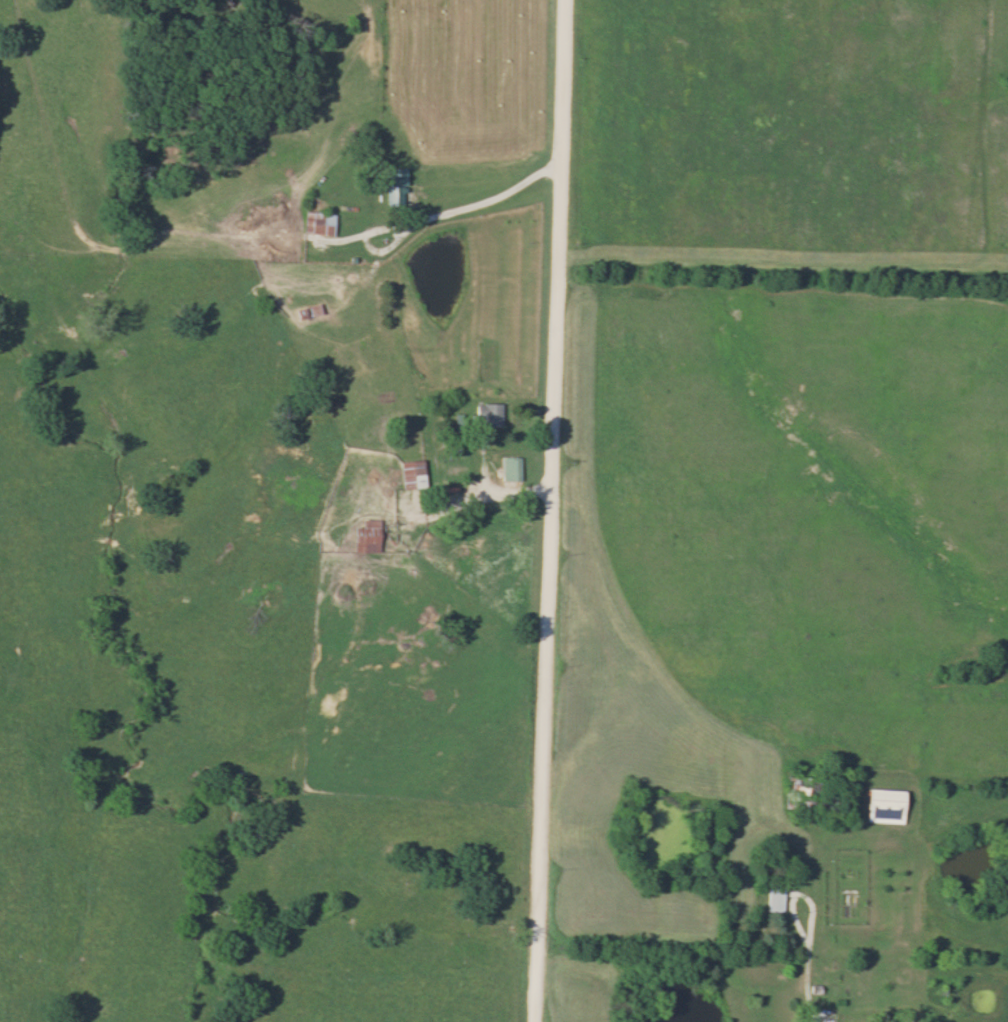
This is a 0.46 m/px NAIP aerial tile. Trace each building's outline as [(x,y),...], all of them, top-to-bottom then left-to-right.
[(331,236),(332,214),(304,212),(302,235),(331,236)] [(300,319),(318,314),(316,305),(298,310),(300,319)] [(500,427),(500,404),(474,404),(474,427),(500,427)] [(520,458),(500,458),(500,481),(520,481),(520,458)] [(399,489),(422,489),(422,462),(399,462),(399,489)] [(378,520),(361,520),(361,528),(353,528),(353,552),(378,552),(378,520)] [(901,823),(902,790),(865,790),(865,823),(901,823)] [(765,912),(782,912),(782,888),(765,888),(765,912)]
